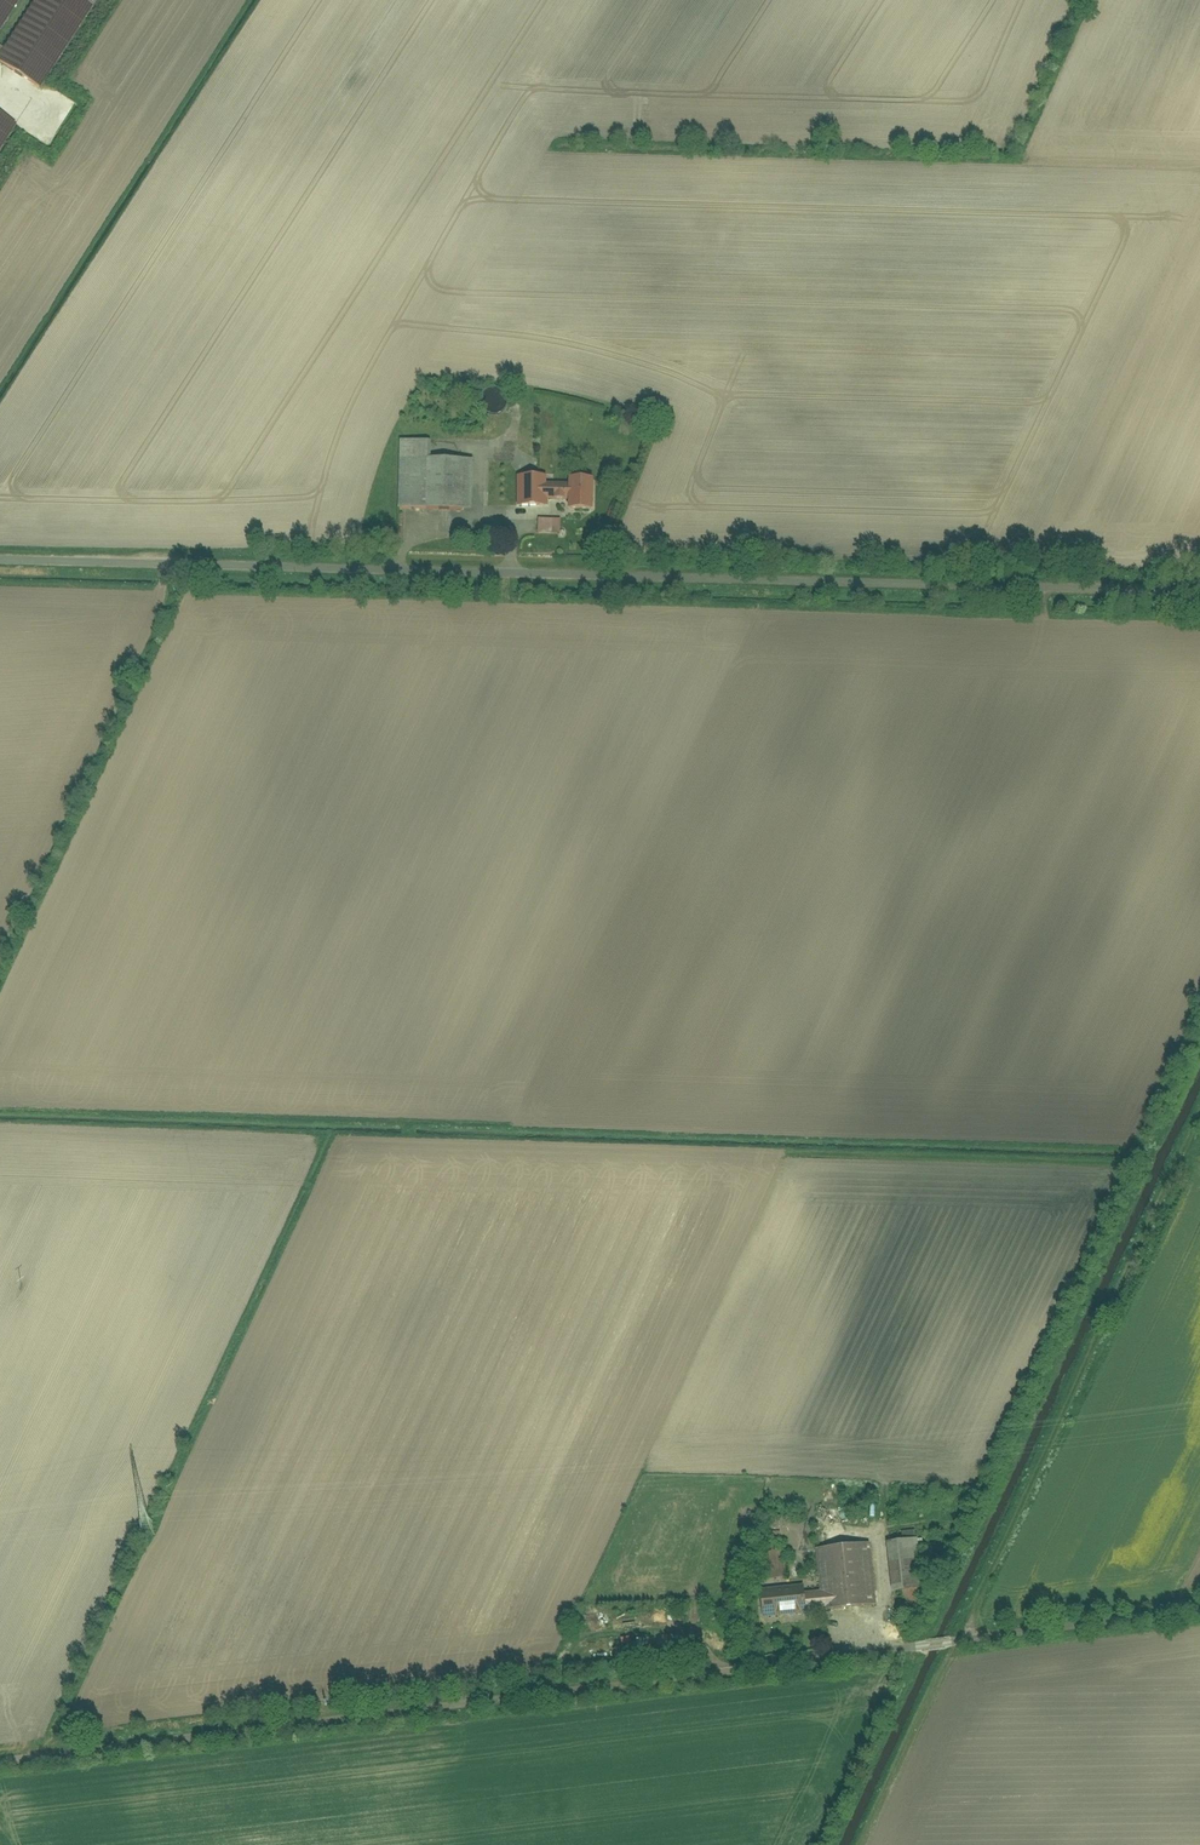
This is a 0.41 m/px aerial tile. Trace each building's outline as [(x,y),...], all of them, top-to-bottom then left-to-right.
[(0,58),(0,61),(40,87),(95,0),(37,0),(0,58)] [(19,0),(0,0),(0,30),(19,0)] [(15,126),(0,117),(0,150),(15,126)] [(430,442),(401,441),(399,508),(472,510),(473,462),(430,461),(430,442)] [(550,478),(517,477),(517,507),(549,507),(549,500),(549,485),(550,478)] [(568,510),(593,511),(593,479),(569,479),(569,485),(568,500),(568,510)] [(549,500),(568,500),(569,485),(549,485),(549,500)] [(561,520),(539,520),(539,534),(561,534),(561,520)] [(903,1532),(904,1541),(918,1539),(917,1530),(903,1532)] [(904,1541),(888,1542),(894,1592),(924,1589),(918,1539),(904,1541)] [(870,1543),(818,1549),(824,1593),(825,1608),(877,1602),(870,1543)] [(806,1585),(762,1590),(765,1617),(809,1612),(808,1610),(807,1595),(806,1585)] [(825,1608),(824,1593),(807,1595),(808,1610),(825,1608)]
